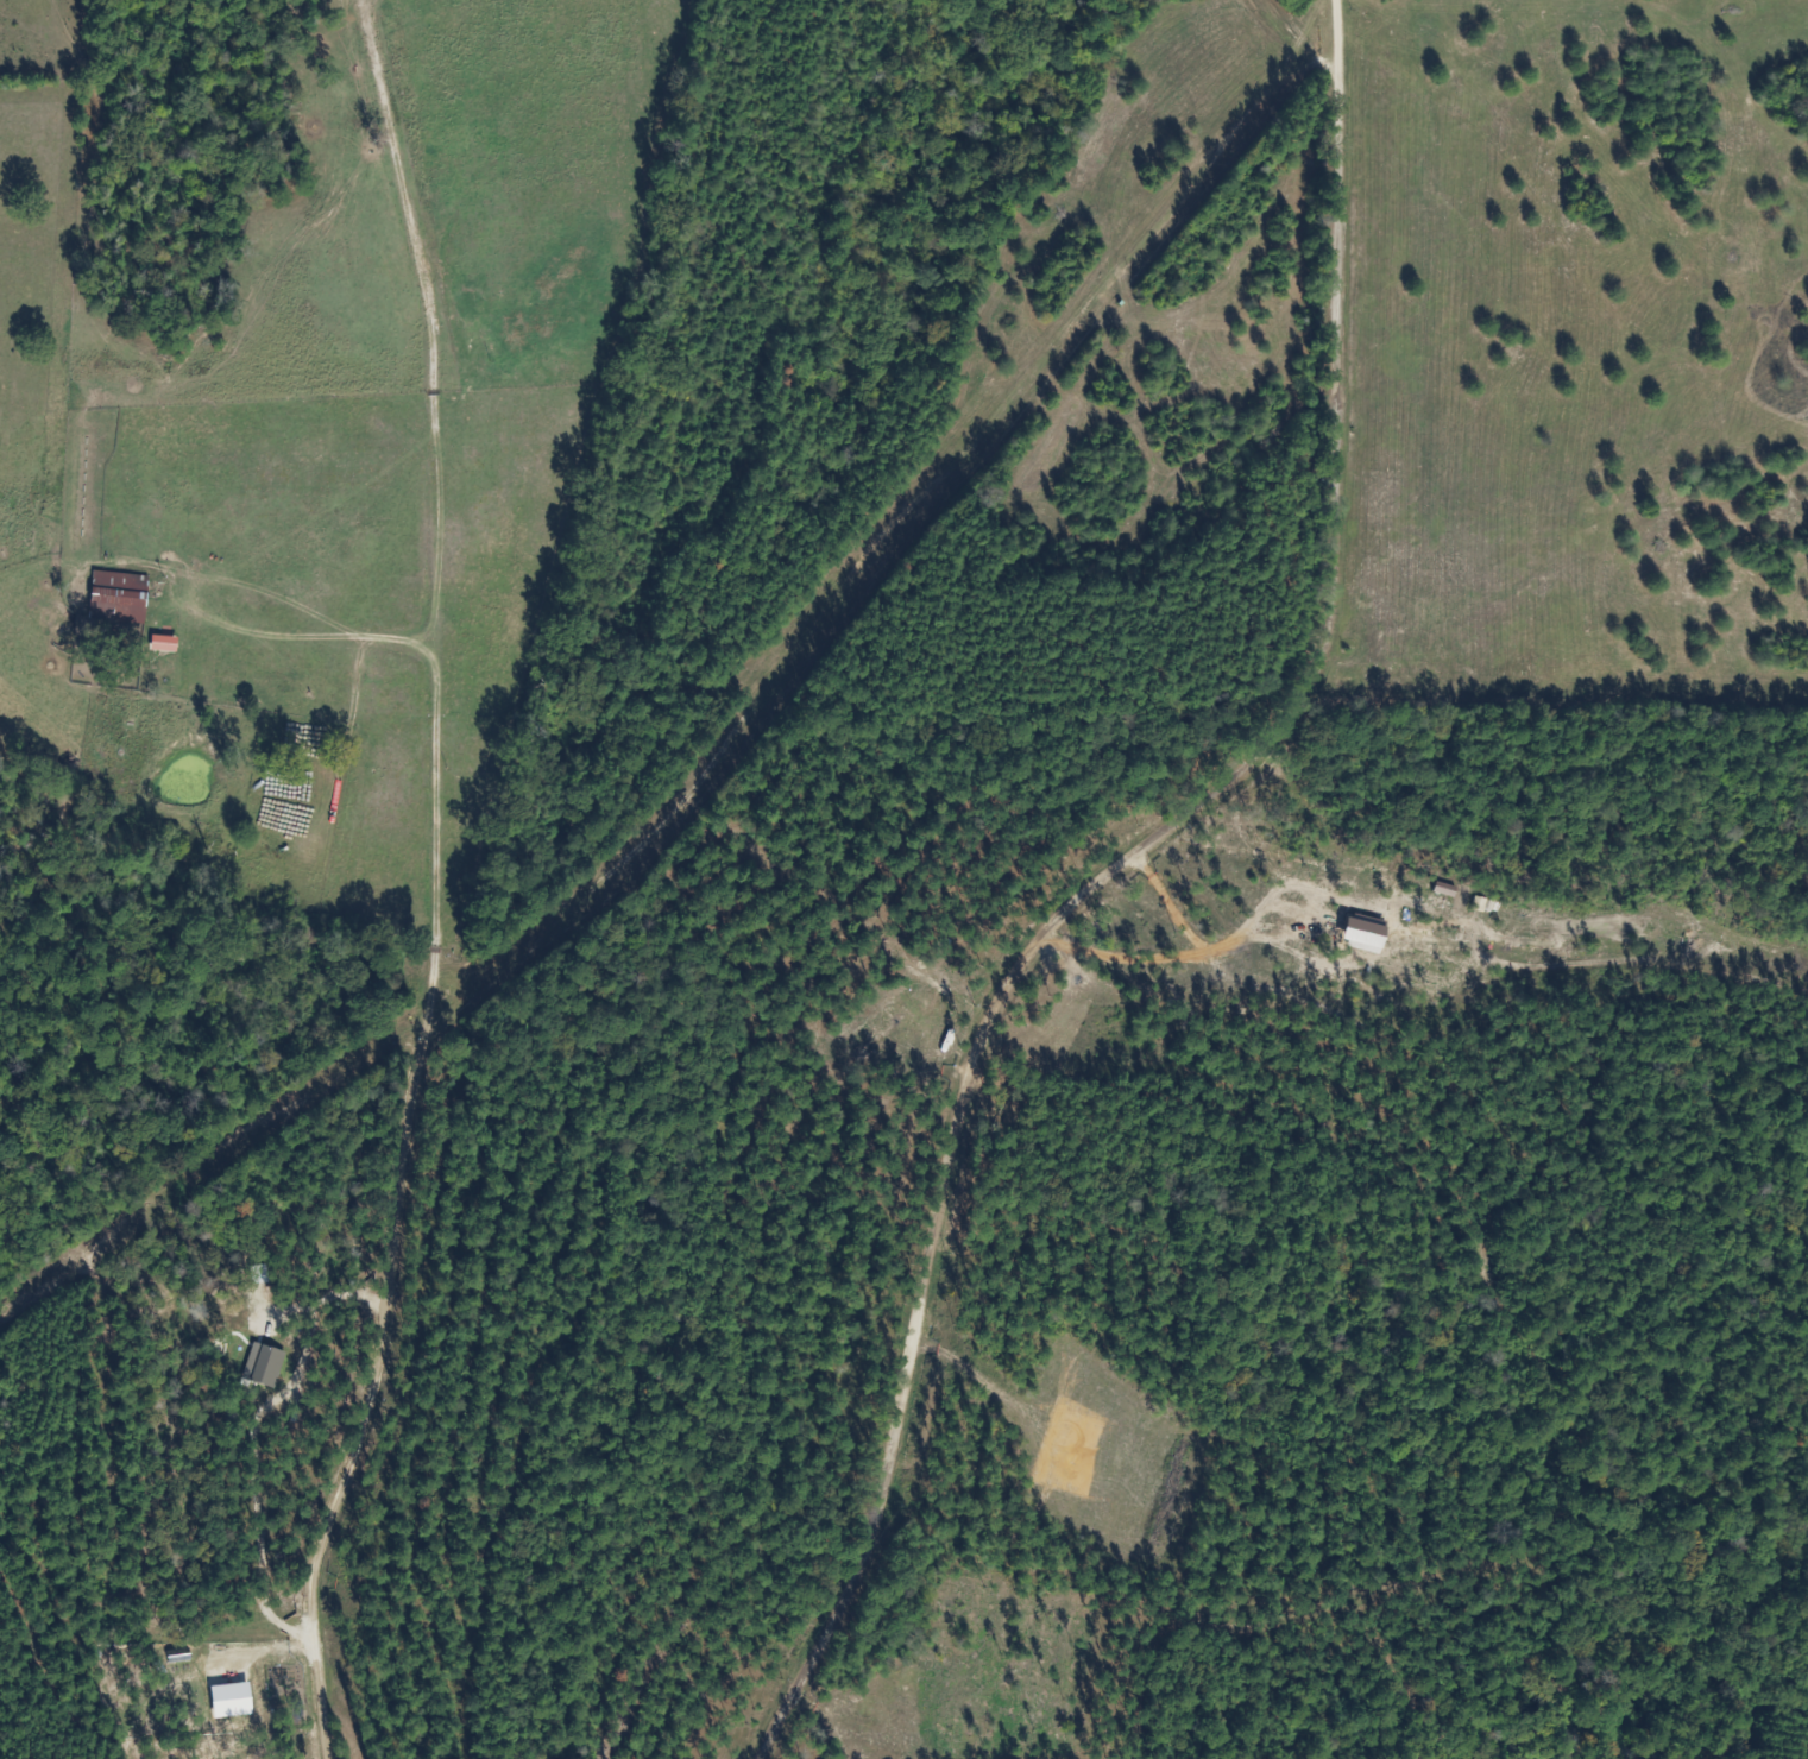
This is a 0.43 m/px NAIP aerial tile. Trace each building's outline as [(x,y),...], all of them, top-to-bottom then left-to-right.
[(95,619),(122,622),(124,607),(149,609),(153,578),(100,572),(95,619)] [(183,653),(184,639),(158,636),(156,651),(183,653)] [(279,1389),(291,1354),(260,1343),(248,1379),(279,1389)] [(260,1714),(255,1682),(216,1688),(222,1721),(260,1714)]
